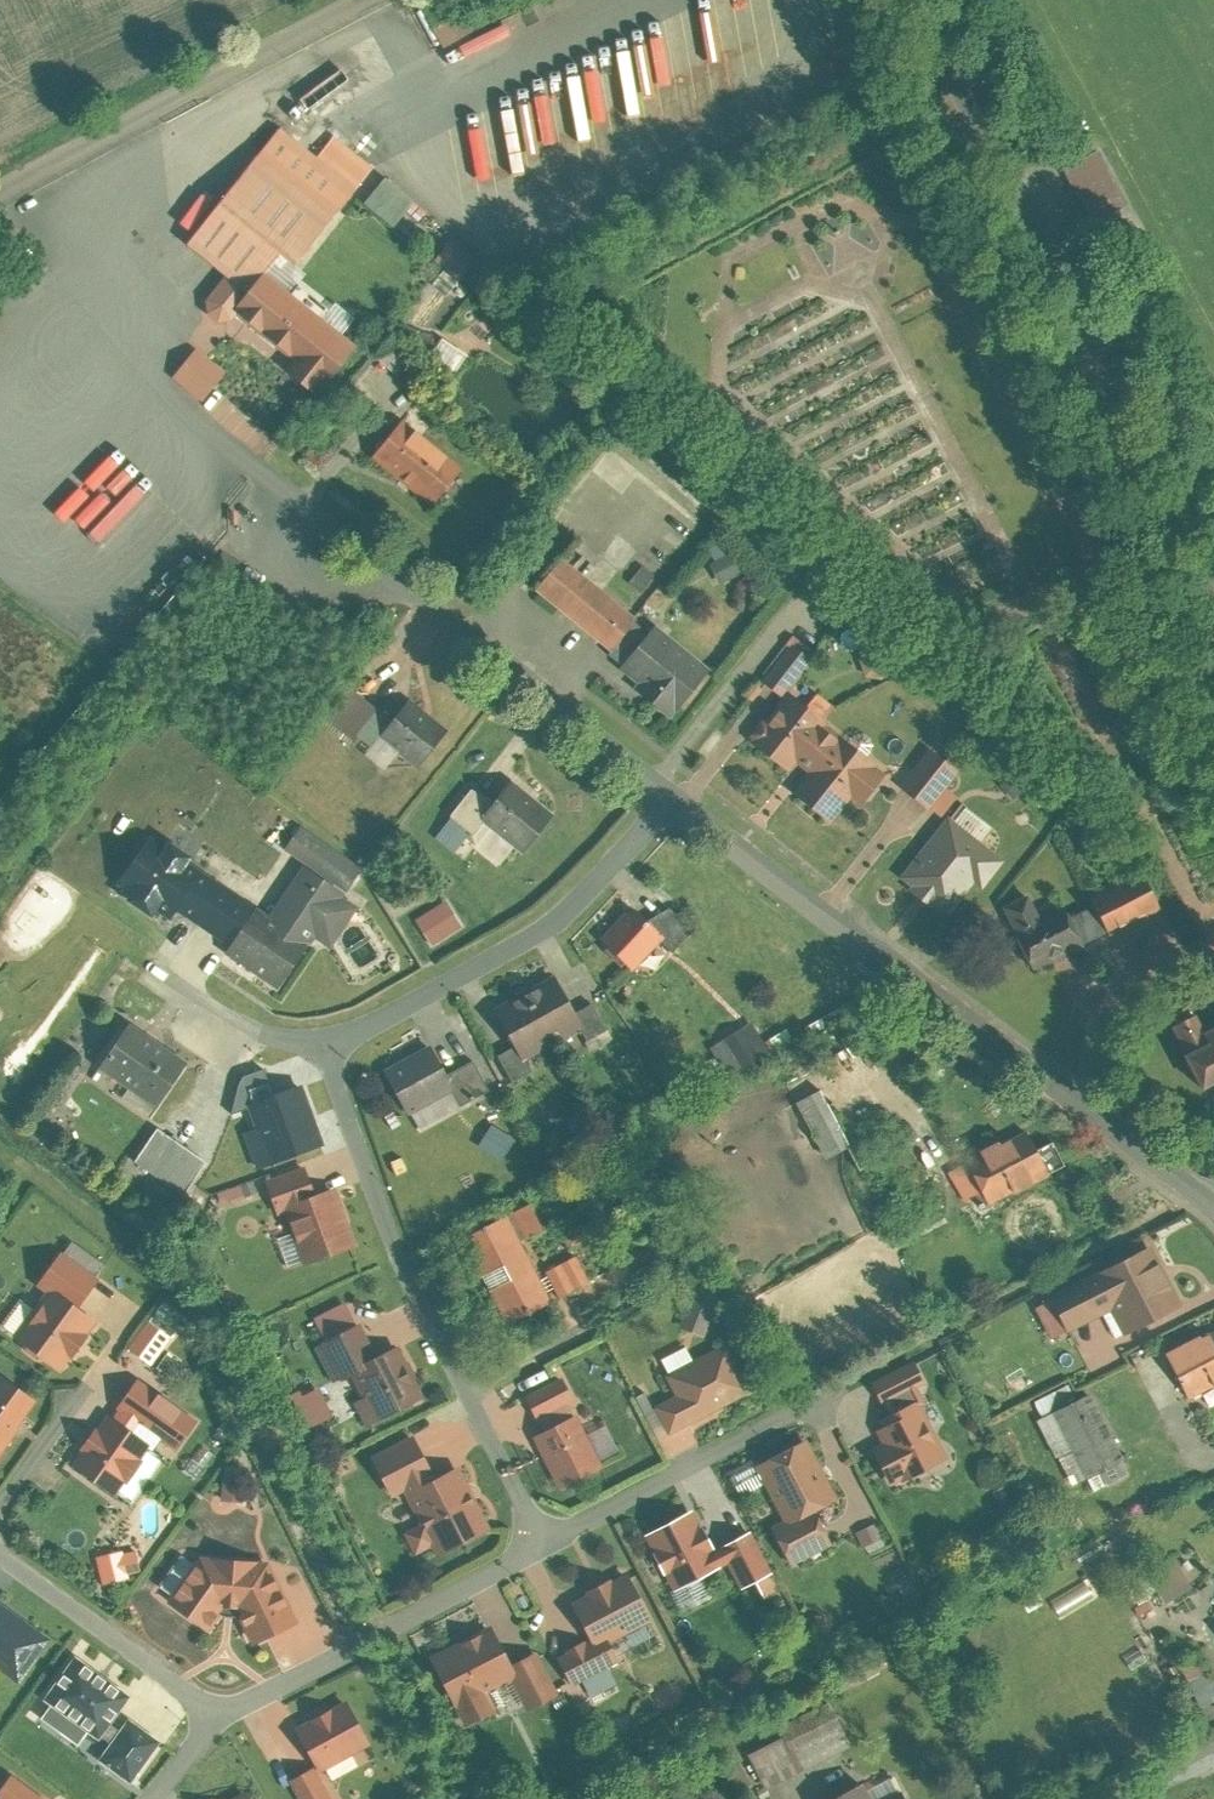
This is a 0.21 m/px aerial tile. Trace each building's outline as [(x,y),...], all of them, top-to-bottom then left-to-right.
[(446,46),(476,31),(467,12),(436,28),(446,46)] [(533,14),(492,31),(496,40),(537,24),(533,14)] [(179,241),(233,286),(213,310),(310,388),(345,345),(274,288),(354,190),(374,167),(332,132),(313,156),(275,125),(179,241)] [(1096,229),(1131,208),(1099,152),(1063,172),(1096,229)] [(409,198),(381,174),(359,199),(388,223),(409,198)] [(473,259),(449,237),(431,257),(456,278),(473,259)] [(447,336),(437,350),(461,368),(471,354),(447,336)] [(224,371),(193,346),(171,372),(201,398),(224,371)] [(431,508),(466,466),(398,411),(364,453),(431,508)] [(708,565),(718,584),(747,569),(737,550),(708,565)] [(630,617),(557,556),(531,588),(605,648),(630,617)] [(643,566),(633,583),(646,590),(656,573),(643,566)] [(713,669),(652,623),(616,671),(676,717),(713,669)] [(788,644),(760,681),(779,696),(807,659),(788,644)] [(867,676),(894,673),(891,644),(864,647),(867,676)] [(367,742),(376,732),(417,766),(447,729),(405,693),(387,714),(355,688),(333,716),(367,742)] [(747,740),(786,770),(792,762),(804,771),(788,792),(833,826),(881,763),(836,729),(830,737),(818,728),(823,720),(785,690),(747,740)] [(898,784),(925,806),(956,769),(929,747),(898,784)] [(548,812),(505,778),(475,815),(518,850),(548,812)] [(956,815),(983,837),(993,825),(966,803),(956,815)] [(972,894),(1003,854),(948,811),(896,876),(938,909),(959,883),(972,894)] [(471,833),(447,815),(432,835),(456,853),(471,833)] [(367,867),(300,820),(282,846),(348,893),(367,867)] [(249,907),(243,914),(173,868),(181,856),(155,838),(147,851),(136,843),(111,881),(122,888),(115,898),(141,916),(148,906),(166,917),(172,907),(224,942),(222,945),(281,986),(316,936),(327,944),(357,902),(301,864),(264,917),(249,907)] [(1090,904),(1061,919),(1075,947),(1155,905),(1137,871),(1086,896),(1090,904)] [(1025,971),(1075,947),(1061,919),(1058,913),(1038,922),(1026,898),(1001,910),(1013,935),(1008,937),(1025,971)] [(435,946),(467,926),(450,899),(418,919),(435,946)] [(627,967),(656,937),(669,949),(690,926),(665,902),(646,923),(629,906),(597,939),(627,967)] [(589,1003),(572,1011),(552,974),(492,1007),(512,1044),(496,1053),(510,1079),(527,1070),(522,1059),(579,1027),(585,1038),(603,1029),(589,1003)] [(1197,1090),(1213,1081),(1213,1026),(1201,1032),(1192,1016),(1170,1028),(1186,1057),(1180,1060),(1197,1090)] [(156,1107),(186,1061),(123,1021),(94,1066),(156,1107)] [(729,1076),(772,1057),(757,1023),(714,1042),(729,1076)] [(407,1112),(450,1089),(459,1104),(487,1088),(470,1059),(445,1073),(427,1041),(382,1066),(407,1112)] [(318,1142),(300,1087),(252,1103),(270,1158),(318,1142)] [(847,1145),(816,1087),(794,1098),(825,1156),(847,1145)] [(978,1193),(983,1203),(1059,1163),(1046,1139),(1032,1147),(1019,1122),(958,1155),(960,1159),(944,1167),(963,1201),(978,1193)] [(482,1144),(503,1159),(518,1139),(496,1123),(482,1144)] [(202,1158),(154,1126),(127,1167),(175,1199),(202,1158)] [(273,1213),(281,1210),(300,1263),(352,1244),(331,1186),(307,1195),(297,1167),(261,1180),(273,1213)] [(251,1184),(221,1190),(223,1200),(253,1195),(251,1184)] [(552,1299),(521,1242),(540,1232),(524,1202),(453,1241),(501,1327),(552,1299)] [(34,1283),(44,1290),(10,1334),(56,1369),(94,1319),(76,1306),(97,1277),(94,1276),(103,1264),(69,1240),(60,1251),(58,1250),(34,1283)] [(1120,1333),(1178,1303),(1146,1243),(1046,1295),(1065,1332),(1108,1310),(1120,1333)] [(579,1254),(549,1269),(563,1297),(593,1283),(579,1254)] [(704,1334),(717,1296),(692,1287),(679,1326),(704,1334)] [(311,1316),(321,1336),(317,1338),(338,1380),(350,1374),(360,1395),(350,1400),(362,1424),(417,1397),(391,1345),(369,1356),(341,1301),(311,1316)] [(148,1318),(127,1346),(149,1363),(170,1334),(148,1318)] [(1161,1359),(1184,1403),(1213,1388),(1213,1332),(1161,1359)] [(666,1373),(663,1374),(674,1394),(651,1406),(664,1432),(741,1393),(718,1346),(691,1360),(683,1344),(658,1357),(666,1373)] [(914,1357),(869,1379),(886,1413),(869,1422),(879,1441),(866,1447),(886,1486),(943,1456),(916,1404),(922,1401),(914,1385),(925,1379),(914,1357)] [(37,1396),(0,1370),(0,1448),(37,1396)] [(562,1374),(523,1395),(539,1424),(578,1404),(562,1374)] [(200,1417),(138,1375),(115,1408),(177,1450),(200,1417)] [(1067,1481),(1085,1473),(1093,1489),(1127,1473),(1087,1392),(1075,1398),(1067,1382),(1033,1399),(1040,1415),(1036,1417),(1067,1481)] [(334,1412),(320,1385),(295,1397),(309,1424),(334,1412)] [(67,1463),(110,1494),(112,1492),(128,1504),(162,1457),(146,1446),(148,1443),(104,1412),(67,1463)] [(599,1465),(573,1414),(529,1436),(556,1487),(599,1465)] [(611,1426),(593,1434),(603,1457),(621,1450),(611,1426)] [(412,1435),(367,1457),(388,1498),(433,1475),(412,1435)] [(831,1543),(812,1506),(833,1495),(802,1436),(752,1463),(782,1520),(766,1528),(786,1567),(831,1543)] [(485,1527),(454,1465),(402,1491),(418,1523),(402,1531),(413,1553),(429,1544),(434,1553),(485,1527)] [(690,1515),(645,1538),(669,1588),(726,1563),(738,1587),(768,1573),(748,1537),(712,1555),(690,1515)] [(876,1522),(856,1531),(863,1544),(882,1535),(876,1522)] [(139,1547),(99,1555),(105,1582),(145,1574),(139,1547)] [(170,1591),(164,1600),(204,1628),(220,1604),(230,1605),(247,1642),(293,1621),(264,1558),(195,1555),(191,1560),(180,1553),(159,1583),(170,1591)] [(1149,1569),(1167,1603),(1197,1587),(1179,1553),(1149,1569)] [(621,1660),(617,1653),(648,1636),(640,1620),(643,1618),(619,1573),(565,1601),(583,1635),(553,1651),(571,1685),(621,1660)] [(761,1582),(769,1597),(784,1589),(776,1575),(761,1582)] [(709,1578),(676,1591),(683,1609),(716,1596),(709,1578)] [(1042,1578),(1021,1585),(1029,1607),(1049,1601),(1042,1578)] [(13,1682),(48,1633),(0,1599),(0,1672),(13,1682)] [(487,1629),(425,1660),(458,1726),(490,1710),(481,1691),(510,1677),(525,1708),(556,1694),(536,1650),(505,1665),(487,1629)] [(270,1640),(282,1666),(293,1661),(281,1635),(270,1640)] [(126,1695),(73,1658),(45,1698),(55,1705),(47,1716),(64,1728),(72,1717),(97,1736),(126,1695)] [(343,1697),(292,1725),(316,1769),(367,1741),(343,1697)] [(778,1727),(783,1735),(746,1755),(764,1788),(801,1768),(802,1770),(849,1745),(825,1701),(778,1727)] [(157,1743),(129,1722),(121,1732),(112,1725),(102,1737),(112,1744),(100,1759),(128,1780),(157,1743)] [(287,1777),(299,1798),(332,1798),(312,1763),(287,1777)] [(9,1772),(0,1784),(0,1798),(46,1798),(9,1772)] [(890,1775),(857,1792),(852,1783),(820,1798),(902,1798),(890,1775)] [(238,1784),(210,1798),(246,1798),(238,1784)]
